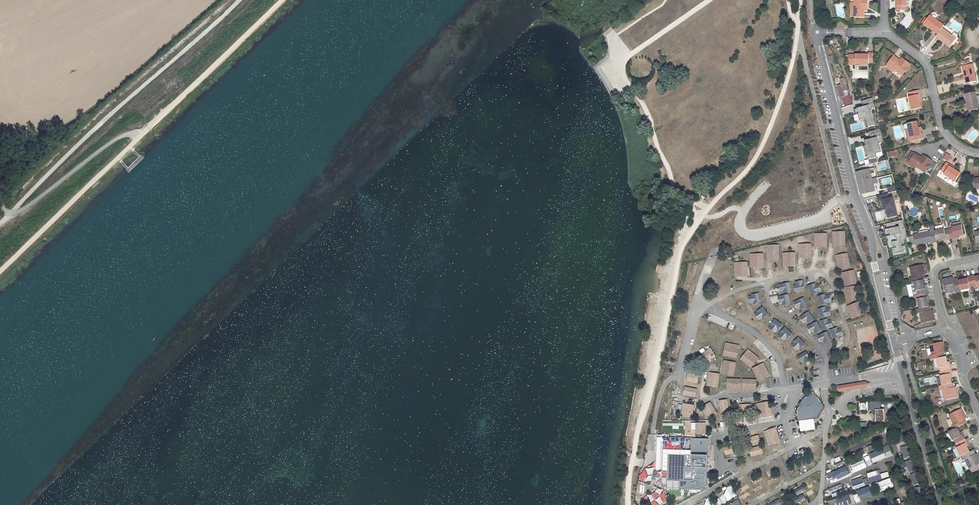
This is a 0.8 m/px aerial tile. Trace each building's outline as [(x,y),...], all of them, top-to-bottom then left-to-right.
[(852,9),(852,17),(865,17),(865,9),(865,7),(868,7),(868,0),(854,0),(854,9),(852,9)] [(898,2),(897,2),(897,10),(906,10),(906,6),(908,6),(908,0),(898,0),(898,2)] [(930,15),(925,22),(932,28),(931,29),(938,34),(943,27),(944,25),(930,15)] [(938,34),(936,36),(943,41),(944,40),(951,46),(957,38),(943,27),(938,34)] [(873,53),(865,53),(865,54),(862,54),(856,54),(855,64),(869,64),(869,63),(873,63),(873,53)] [(894,56),(886,66),(893,71),(894,69),(903,75),(911,64),(903,59),(902,61),(900,60),(894,56)] [(973,64),(964,66),(966,75),(965,75),(966,83),(977,81),(973,64)] [(846,96),(844,92),(847,91),(845,84),(838,86),(841,98),(846,96)] [(919,90),(910,92),(911,96),(909,96),(913,110),(922,108),(921,102),(920,98),(921,98),(919,90)] [(965,94),(967,102),(968,102),(970,111),(978,109),(978,95),(977,96),(976,91),(965,94)] [(875,125),(871,108),(875,107),(873,98),(862,101),(863,106),(854,109),(855,115),(859,114),(860,120),(866,118),(869,127),(875,125)] [(852,106),(841,107),(842,114),(853,113),(852,106)] [(917,122),(908,124),(911,137),(912,137),(913,141),(922,139),(921,131),(919,131),(918,127),(917,122)] [(884,142),(881,129),(869,132),(871,139),(867,140),(867,142),(865,142),(866,146),(867,145),(869,155),(867,155),(868,159),(877,157),(876,153),(882,152),(879,143),(884,142)] [(915,153),(909,164),(915,168),(917,167),(926,172),(933,161),(925,156),(923,158),(922,157),(915,153)] [(943,158),(948,161),(951,155),(946,153),(943,158)] [(956,170),(953,168),(953,167),(946,162),(941,170),(945,173),(944,174),(956,181),(961,173),(956,170)] [(874,169),(858,173),(863,194),(875,191),(871,174),(875,173),(874,169)] [(889,196),(896,194),(894,185),(886,187),(889,196)] [(887,193),(877,196),(878,201),(881,200),(882,205),(885,204),(888,216),(889,217),(896,215),(892,197),(889,198),(887,193)] [(896,248),(893,248),(894,254),(904,252),(903,246),(902,246),(901,243),(903,243),(900,230),(905,229),(903,220),(886,224),(887,229),(889,229),(889,230),(887,231),(888,236),(896,235),(897,241),(891,242),(892,247),(896,246),(896,248)] [(953,227),(952,227),(952,228),(948,229),(950,239),(954,238),(954,236),(958,236),(963,235),(962,225),(961,226),(961,222),(952,224),(953,227)] [(944,229),(934,231),(936,240),(943,239),(947,238),(947,239),(950,239),(948,229),(944,230),(944,229)] [(930,231),(913,235),(916,245),(925,243),(924,242),(932,241),(933,242),(937,241),(936,240),(934,231),(931,232),(930,231)] [(844,232),(832,232),(832,246),(844,246),(844,232)] [(826,234),(814,234),(814,248),(826,247),(826,234)] [(810,243),(798,243),(798,257),(810,257),(810,243)] [(778,245),(766,245),(766,259),(778,259),(778,245)] [(794,253),(782,253),(782,267),(794,267),(794,253)] [(762,254),(750,254),(750,268),(762,268),(762,254)] [(847,254),(835,256),(838,270),(850,267),(847,254)] [(746,262),(734,263),(734,277),(747,276),(746,262)] [(923,279),(922,273),(925,273),(923,264),(910,267),(912,277),(910,278),(911,282),(914,281),(923,279)] [(853,270),(842,272),(845,286),(856,283),(853,270)] [(971,276),(968,277),(968,279),(965,280),(958,281),(960,290),(970,288),(970,287),(973,286),(971,276)] [(951,278),(943,280),(946,293),(956,291),(957,293),(961,292),(960,290),(958,281),(958,279),(952,281),(951,278)] [(923,279),(914,281),(916,291),(918,291),(918,294),(928,292),(927,289),(926,289),(925,285),(923,279)] [(788,282),(781,284),(782,291),(783,293),(790,292),(788,282)] [(803,290),(802,283),(795,285),(792,285),(793,292),(803,290)] [(810,295),(817,293),(815,286),(814,283),(807,286),(810,295)] [(855,286),(843,287),(845,301),(856,300),(855,286)] [(928,300),(927,296),(929,296),(928,292),(918,294),(919,298),(918,299),(920,308),(929,306),(928,300)] [(759,293),(751,294),(752,296),(753,303),(754,304),(761,303),(759,293)] [(787,294),(780,295),(782,303),(782,305),(789,304),(787,294)] [(819,306),(826,303),(824,296),(823,294),(816,296),(819,306)] [(803,298),(796,301),(799,307),(800,310),(807,307),(803,298)] [(858,301),(847,306),(852,319),(863,314),(858,301)] [(819,318),(827,316),(825,309),(824,306),(817,308),(819,318)] [(920,308),(916,309),(917,313),(920,313),(923,326),(932,324),(931,321),(935,320),(933,311),(930,312),(929,306),(920,308)] [(762,307),(756,311),(757,312),(761,318),(762,319),(768,315),(762,307)] [(808,311),(802,315),(806,321),(807,323),(813,320),(808,311)] [(774,318),(769,324),(770,325),(776,329),(777,330),(782,324),(774,318)] [(822,330),(829,329),(827,321),(826,319),(819,321),(822,330)] [(816,321),(810,325),(813,331),(814,334),(821,330),(816,321)] [(785,327),(780,332),(781,333),(786,338),(787,339),(792,333),(785,327)] [(832,339),(839,337),(837,330),(836,328),(829,330),(832,339)] [(826,331),(820,334),(823,341),(824,343),(830,340),(826,331)] [(797,336),(792,342),(793,343),(798,348),(800,349),(805,343),(797,336)] [(943,342),(929,344),(932,355),(929,355),(930,359),(937,358),(943,357),(942,351),(944,350),(943,342)] [(725,343),(723,355),(737,357),(739,345),(725,343)] [(701,354),(707,363),(717,357),(712,348),(701,354)] [(749,349),(741,358),(752,367),(760,357),(749,349)] [(801,364),(810,360),(806,351),(797,355),(801,364)] [(943,357),(937,358),(939,368),(940,367),(941,371),(950,369),(949,365),(948,366),(947,362),(946,356),(943,357)] [(736,362),(724,360),(722,374),(734,376),(736,362)] [(764,363),(753,368),(759,381),(770,375),(764,363)] [(950,377),(949,374),(951,373),(950,369),(941,371),(942,375),(941,375),(942,385),(951,383),(950,377)] [(707,386),(719,387),(720,374),(708,372),(707,386)] [(698,384),(699,376),(688,374),(687,382),(698,384)] [(727,379),(727,391),(741,391),(741,379),(727,379)] [(743,379),(743,391),(757,392),(757,380),(743,379)] [(859,382),(837,386),(838,392),(860,388),(865,387),(869,384),(864,381),(859,382)] [(942,385),(939,386),(940,390),(942,390),(944,400),(958,397),(956,388),(953,389),(951,383),(942,385)] [(695,397),(697,389),(686,387),(684,395),(695,397)] [(804,399),(798,410),(800,420),(814,418),(819,418),(825,407),(814,392),(804,399)] [(721,412),(729,412),(728,400),(720,401),(721,412)] [(880,401),(867,402),(867,410),(876,410),(880,410),(880,401)] [(711,402),(701,409),(709,420),(719,413),(711,402)] [(770,402),(758,404),(761,418),(773,415),(770,402)] [(694,405),(682,404),(681,417),(693,418),(694,405)] [(752,412),(752,405),(741,405),(741,413),(752,412)] [(962,408),(949,415),(954,424),(952,425),(954,429),(957,427),(965,423),(963,418),(965,416),(962,408)] [(880,410),(876,410),(876,421),(885,421),(884,410),(880,410)] [(814,418),(800,420),(801,431),(816,429),(814,418)] [(707,423),(696,423),(696,435),(707,435),(707,423)] [(954,429),(949,431),(953,440),(954,440),(956,443),(965,439),(963,436),(962,436),(960,433),(957,427),(954,429)] [(776,428),(765,432),(769,445),(781,441),(776,428)] [(761,444),(759,436),(748,438),(750,446),(761,444)] [(693,438),(665,437),(664,470),(661,471),(658,472),(656,475),(656,477),(656,480),(658,482),(660,484),(663,484),(663,488),(681,489),(708,490),(708,468),(709,455),(709,439),(693,438)] [(967,446),(965,443),(967,443),(965,439),(956,443),(958,447),(957,447),(961,456),(970,452),(967,446)] [(737,452),(735,445),(725,447),(726,455),(737,452)] [(764,453),(762,446),(751,449),(754,457),(764,453)] [(905,446),(900,448),(903,458),(909,457),(905,446)] [(961,456),(963,460),(964,459),(969,469),(970,468),(972,473),(978,469),(978,457),(978,454),(975,455),(972,450),(970,452),(961,456)] [(868,456),(864,458),(868,466),(872,464),(868,456)] [(863,459),(850,464),(853,473),(866,468),(863,459)] [(905,462),(909,473),(914,471),(910,460),(905,462)] [(830,482),(849,474),(845,466),(826,475),(830,482)] [(778,472),(775,468),(766,473),(768,478),(778,472)] [(879,470),(866,474),(869,483),(889,477),(887,472),(880,474),(879,470)] [(915,473),(910,475),(913,486),(919,484),(915,473)] [(763,480),(761,476),(751,481),(753,486),(763,480)] [(850,480),(852,489),(868,485),(866,476),(850,480)] [(889,478),(873,484),(876,493),(893,487),(889,478)] [(808,490),(818,484),(815,480),(805,485),(808,490)] [(749,488),(747,484),(737,489),(740,493),(749,488)] [(753,494),(763,490),(761,484),(751,489),(753,494)] [(830,487),(832,497),(843,495),(841,485),(830,487)] [(856,491),(859,500),(871,496),(868,487),(856,491)] [(731,488),(722,491),(725,499),(734,496),(731,488)] [(808,498),(817,492),(814,488),(805,493),(808,498)] [(740,502),(750,497),(748,492),(738,497),(740,502)] [(830,504),(849,504),(851,504),(848,496),(829,501),(830,504)]
